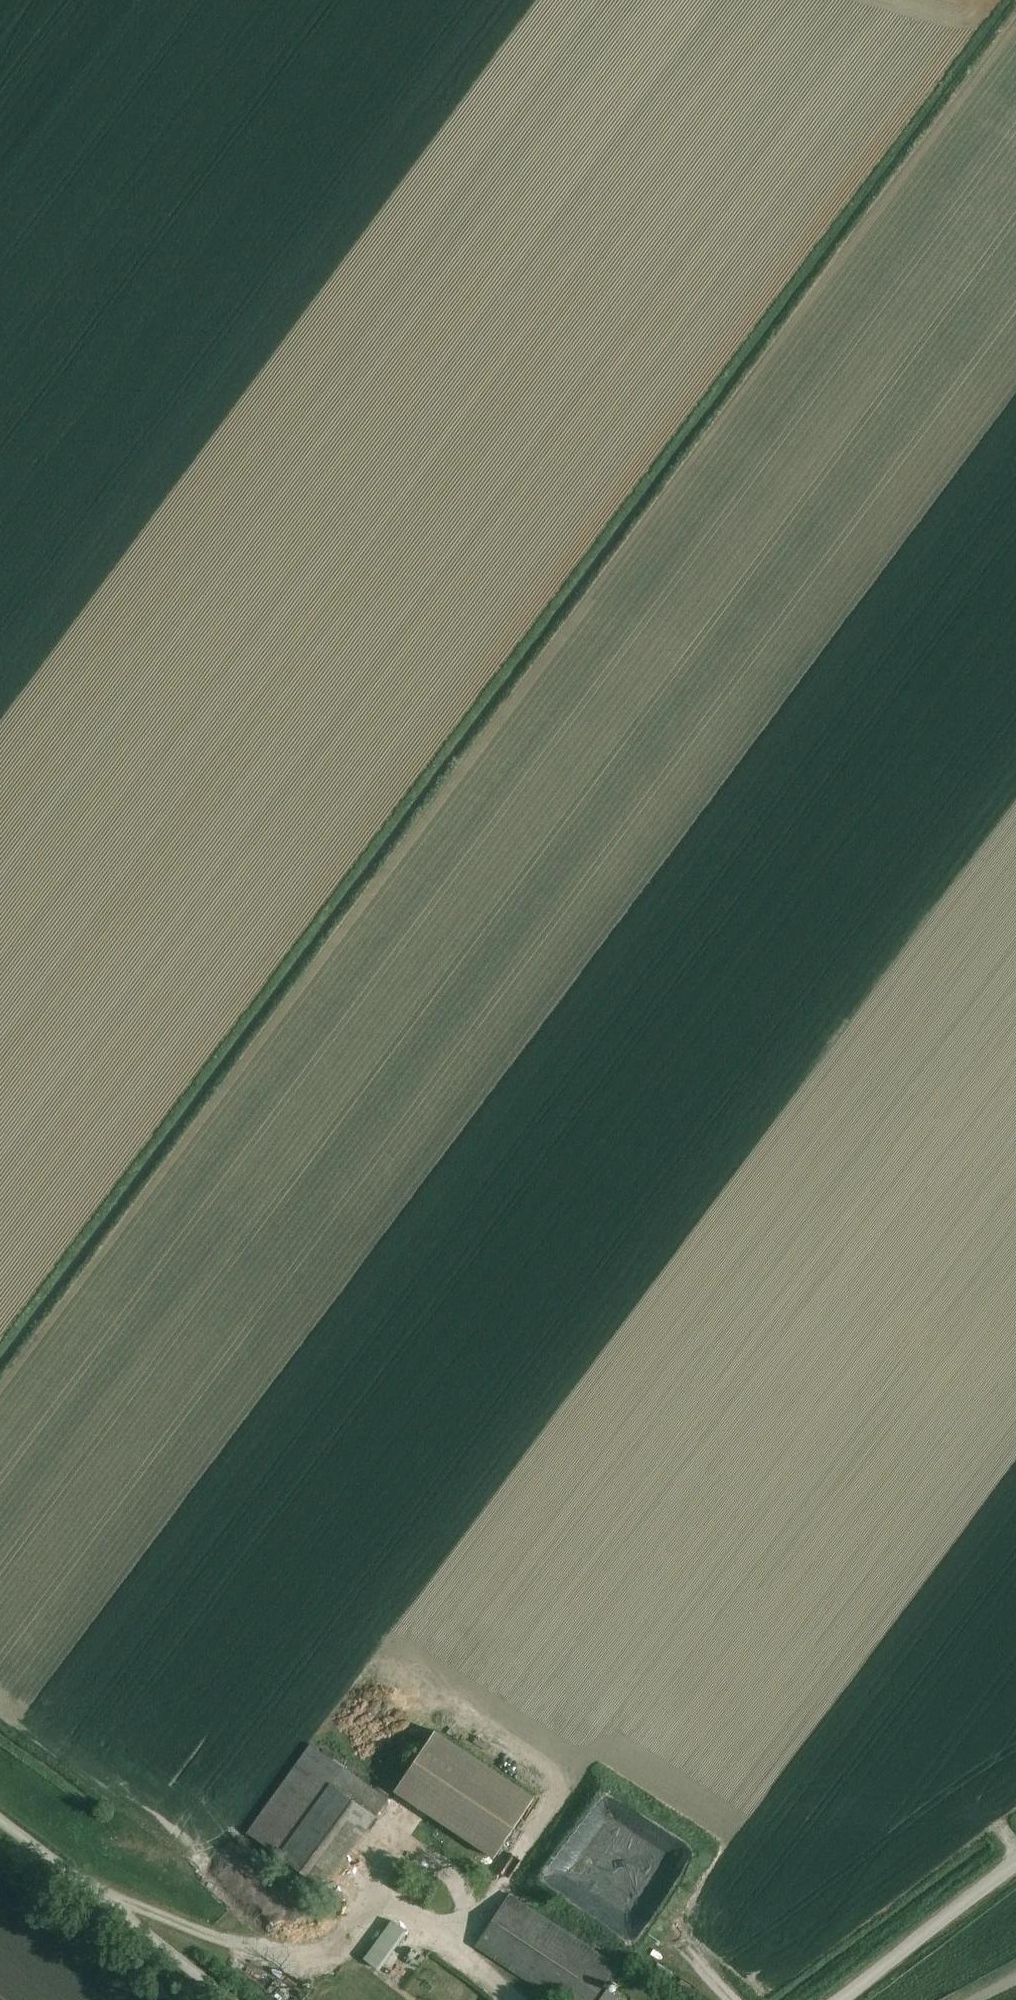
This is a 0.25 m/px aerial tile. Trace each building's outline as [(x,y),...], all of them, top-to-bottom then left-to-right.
[(435,1731),(395,1791),(495,1858),(535,1798),(435,1731)] [(325,1776),(338,1756),(305,1734),(292,1753),(325,1776)] [(337,1776),(277,1840),(314,1875),(374,1810),(337,1776)] [(634,1914),(671,1843),(642,1828),(632,1846),(594,1826),(573,1865),(613,1886),(606,1899),(634,1914)] [(475,1945),(557,1999),(594,1999),(617,1966),(510,1894),(475,1945)] [(383,1912),(356,1953),(372,1963),(398,1922),(383,1912)]
